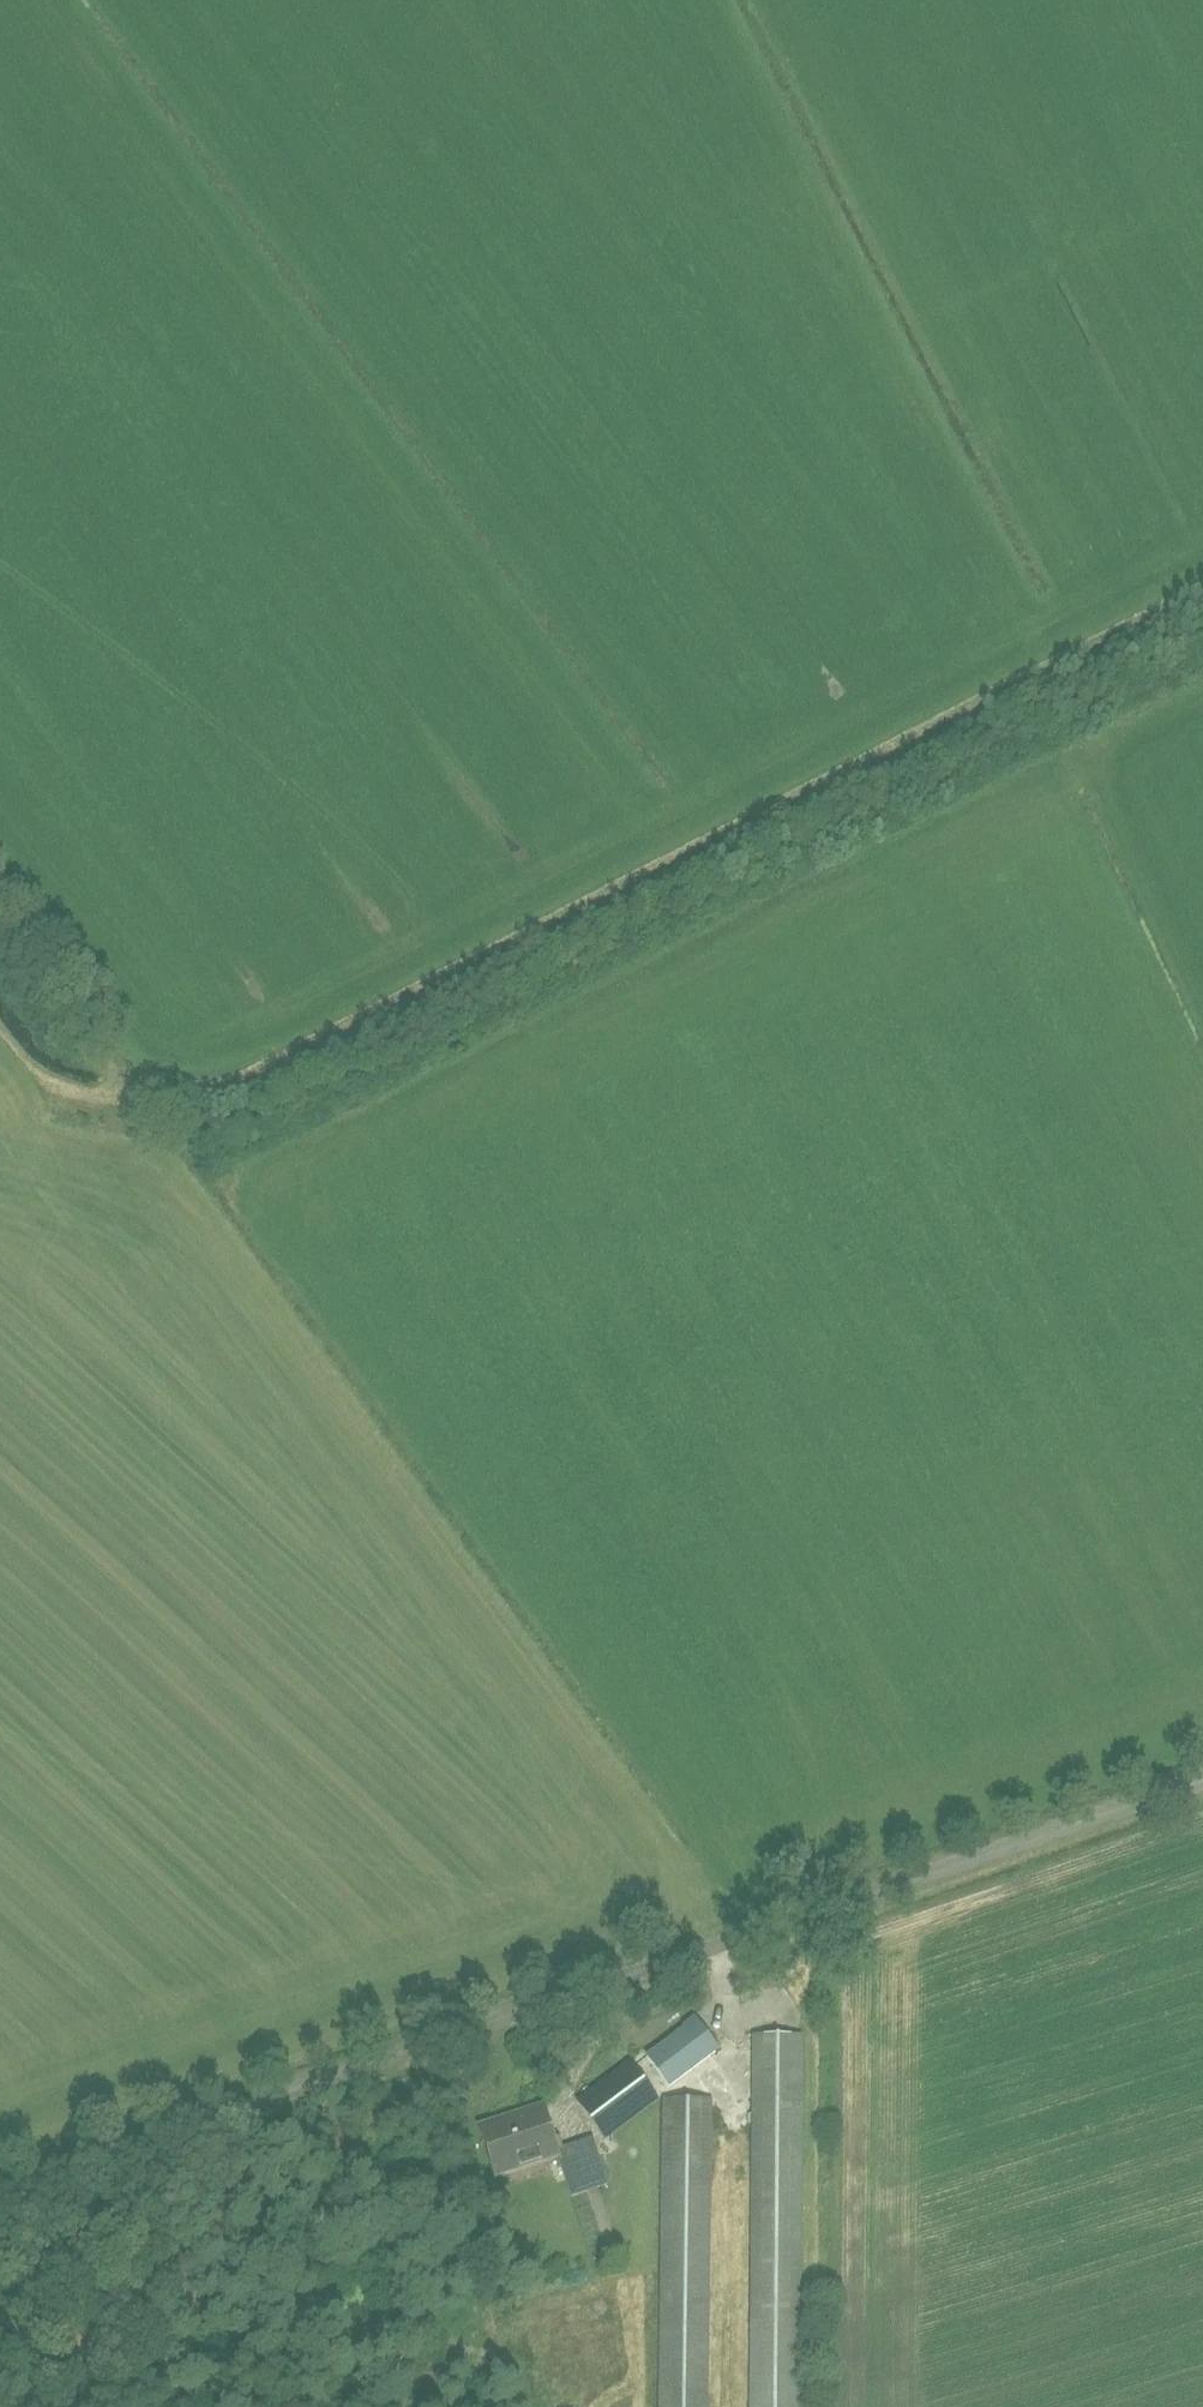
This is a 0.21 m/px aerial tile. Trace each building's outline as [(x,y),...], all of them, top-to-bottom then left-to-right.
[(829,1888),(841,1884),(838,1877),(827,1881),(829,1888)] [(646,2056),(668,2087),(715,2053),(692,2022),(646,2056)] [(800,2036),(752,2036),(749,2406),(797,2406),(800,2036)] [(603,2140),(655,2102),(625,2065),(575,2102),(603,2140)] [(710,2102),(662,2101),(659,2406),(707,2406),(710,2102)] [(556,2151),(542,2109),(507,2121),(507,2118),(480,2127),(495,2174),(557,2153),(571,2195),(585,2191),(608,2257),(618,2254),(596,2188),(606,2185),(591,2141),(556,2151)]
